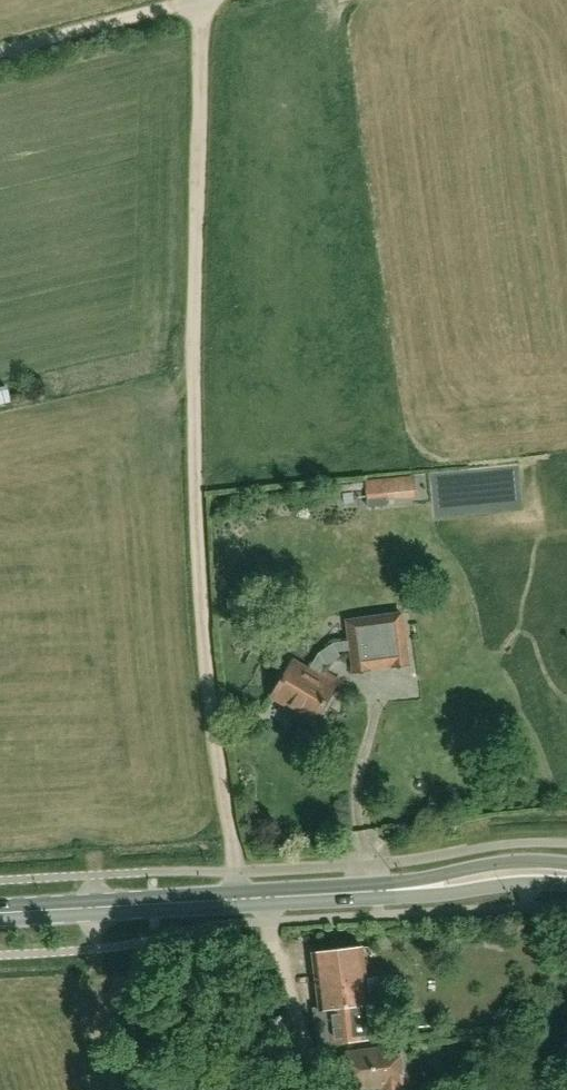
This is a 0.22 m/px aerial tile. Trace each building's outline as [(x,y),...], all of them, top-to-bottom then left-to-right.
[(0,387),(0,405),(11,402),(7,386),(0,387)] [(319,670),(325,663),(327,665),(340,656),(338,652),(349,650),(352,674),(372,671),(372,670),(391,667),(391,668),(411,665),(403,611),(345,620),(348,641),(334,643),(319,653),(307,672),(292,662),(270,699),(313,724),(338,681),(319,670)] [(314,1010),(316,1025),(320,1024),(323,1045),(374,1038),(369,1003),(382,1001),(378,976),(366,978),(362,948),(339,951),(334,951),(312,954),(318,1010),(314,1010)] [(399,1046),(345,1052),(350,1089),(364,1089),(381,1088),(381,1089),(404,1089),(399,1046)] [(543,1064),(538,1056),(525,1065),(529,1072),(543,1064)]
